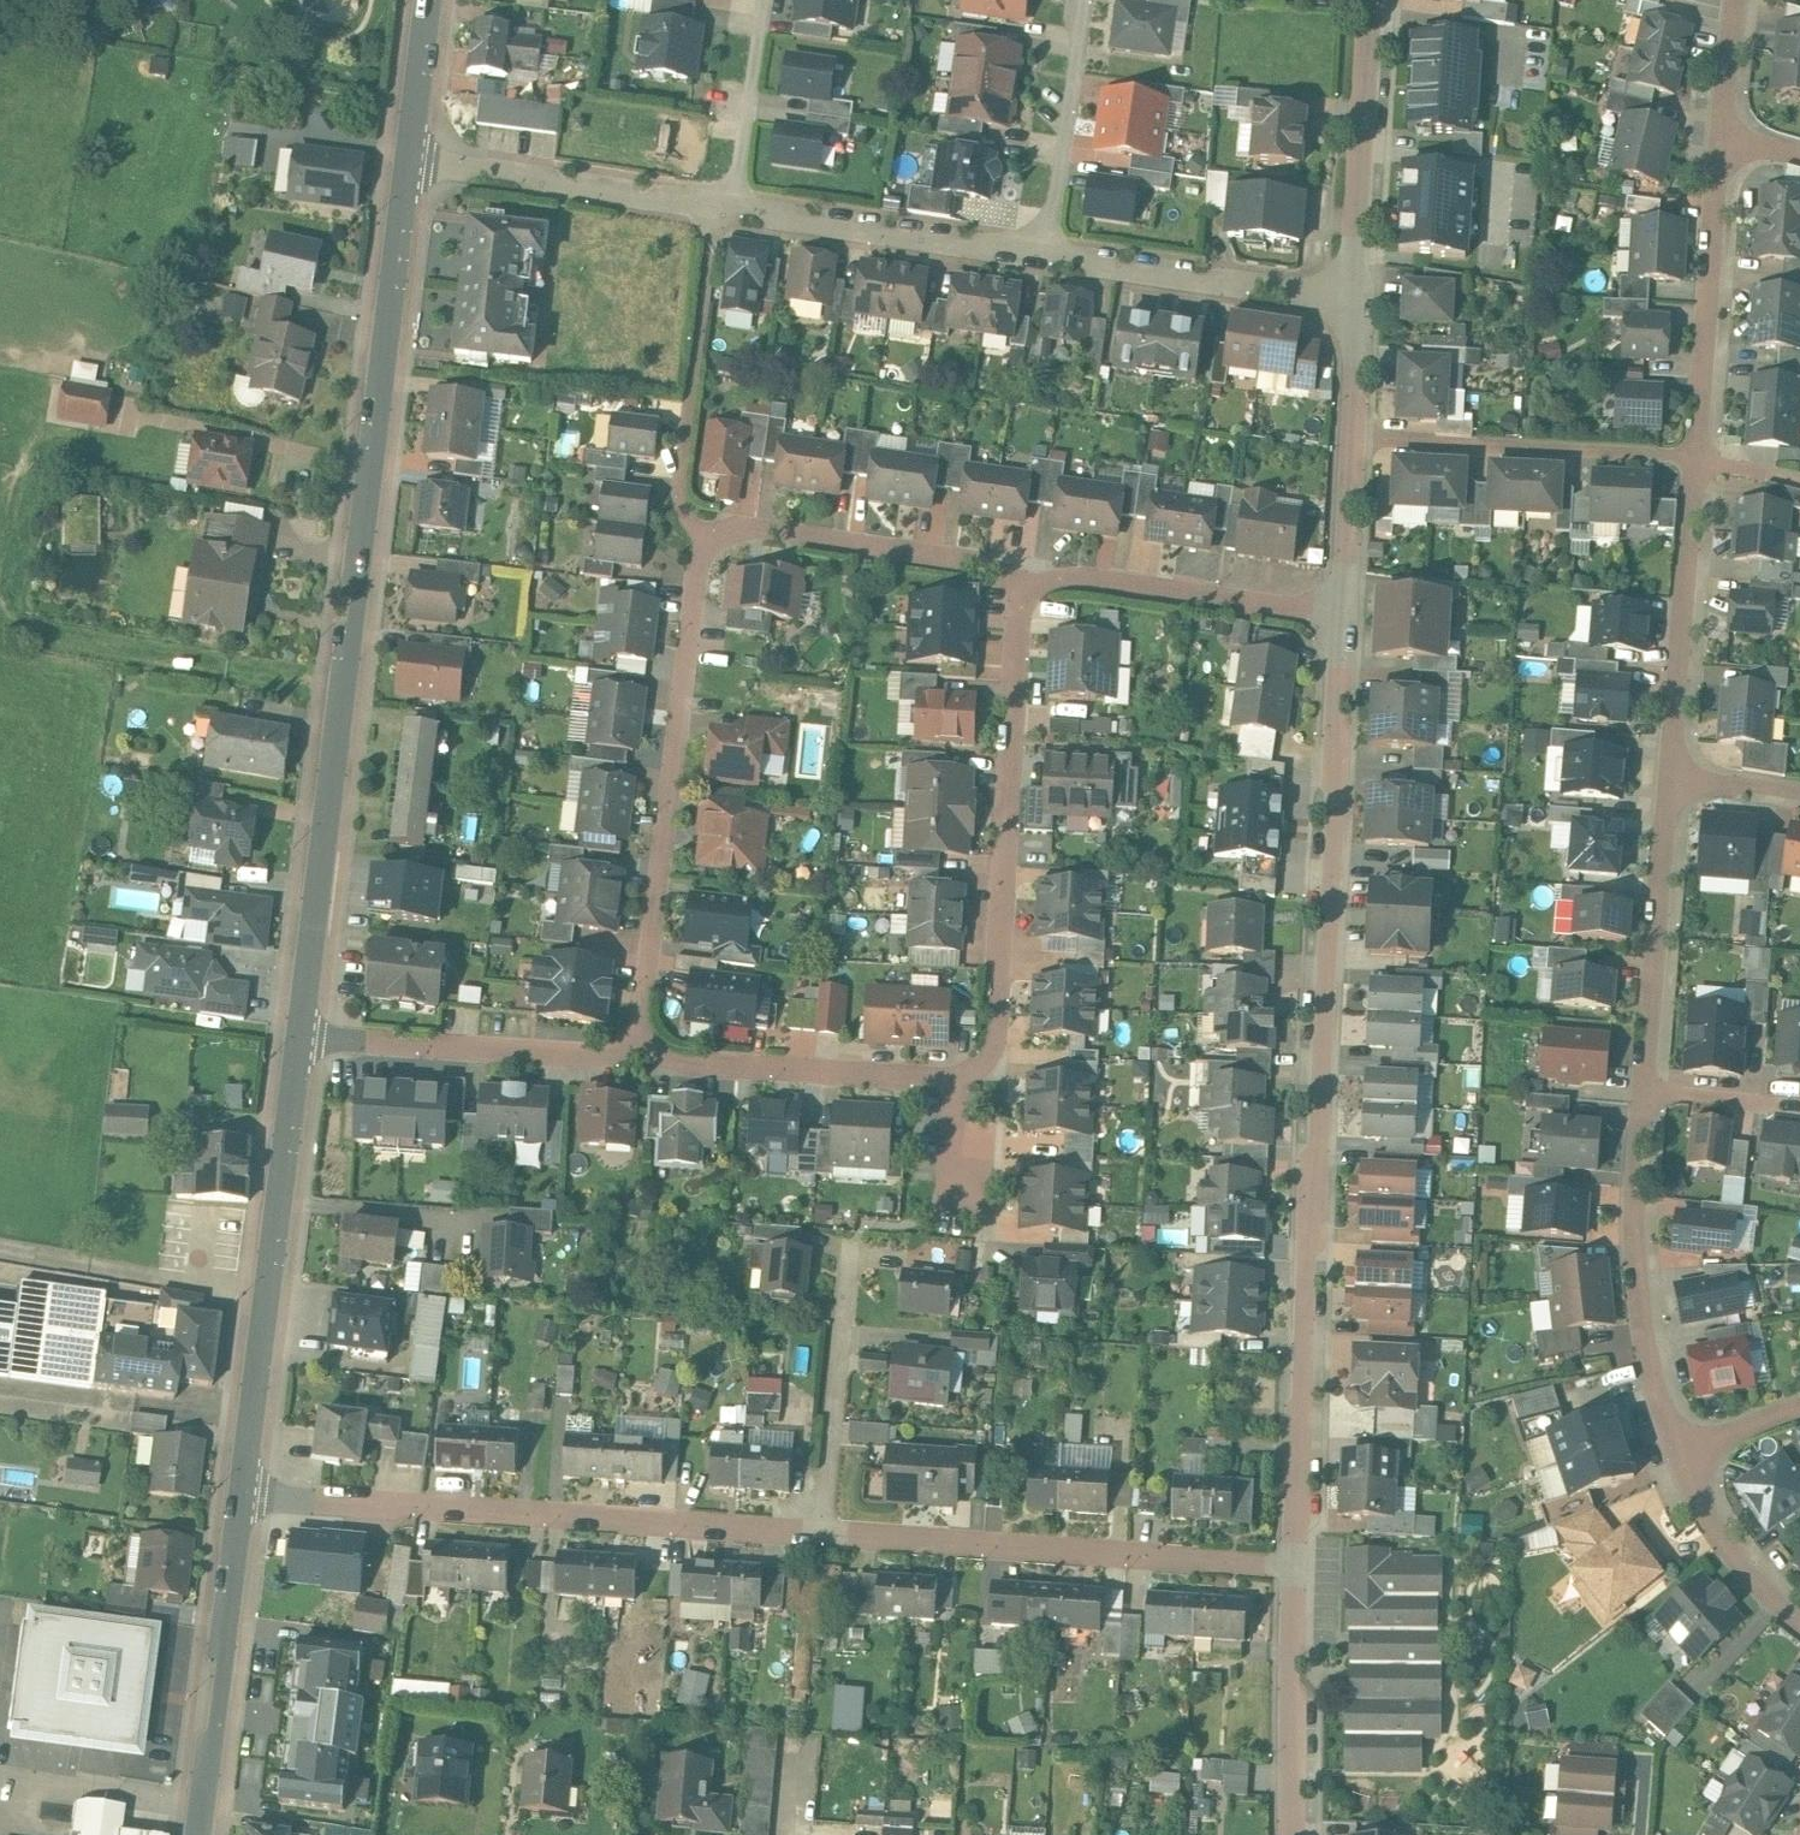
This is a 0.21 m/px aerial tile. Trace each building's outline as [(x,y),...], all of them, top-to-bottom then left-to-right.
[(517,6),(546,9),(547,0),(518,0),(517,6)] [(662,0),(653,0),(650,22),(693,29),(696,5),(662,0)] [(795,22),(833,28),(852,31),(857,0),(798,0),(795,22)] [(964,11),(1023,20),(1026,0),(966,0),(964,11)] [(1147,7),(1176,11),(1174,25),(1188,27),(1192,0),(1148,0),(1147,7)] [(1488,0),(1423,0),(1422,7),(1486,16),(1488,0)] [(1631,0),(1628,0),(1625,13),(1647,19),(1667,23),(1670,10),(1631,0)] [(1147,7),(1119,3),(1112,48),(1169,56),(1174,25),(1176,11),(1147,7)] [(1787,6),(1785,27),(1799,29),(1799,9),(1787,6)] [(1667,23),(1647,19),(1639,51),(1682,62),(1690,29),(1667,23)] [(650,22),(648,22),(645,41),(639,45),(638,53),(642,59),(640,72),(653,74),(657,80),(665,81),(671,77),(694,80),(701,30),(693,29),(650,22)] [(833,28),(795,22),(793,37),(831,42),(833,28)] [(514,35),(515,28),(475,23),(472,48),(540,56),(542,39),(514,35)] [(998,31),(955,25),(953,41),(961,43),(961,41),(995,46),(998,31)] [(1782,26),(1774,87),(1799,90),(1799,29),(1785,27),(1782,26)] [(1439,40),(1414,39),(1412,74),(1415,74),(1414,93),(1410,92),(1408,127),(1433,129),(1433,133),(1454,134),(1470,135),(1470,134),(1472,114),(1476,115),(1479,60),(1475,60),(1477,39),(1474,39),(1439,36),(1439,40)] [(995,46),(961,41),(961,43),(956,81),(1013,89),(1019,50),(995,46)] [(540,56),(472,48),(469,73),(509,77),(510,70),(538,73),(540,56)] [(1682,62),(1639,51),(1631,84),(1655,90),(1674,95),(1682,62)] [(834,64),(789,57),(784,95),(811,99),(829,102),(829,101),(834,64)] [(1631,84),(1613,80),(1610,94),(1652,104),(1655,90),(1631,84)] [(620,84),(602,81),(600,94),(618,97),(620,84)] [(1013,89),(956,81),(950,118),(950,120),(984,125),(1008,128),(1013,89)] [(1185,91),(1143,84),(1141,98),(1167,102),(1167,104),(1183,106),(1185,91)] [(1281,94),(1239,90),(1237,110),(1251,111),(1249,127),(1257,128),(1258,110),(1280,112),(1281,94)] [(1141,98),(1105,93),(1101,122),(1162,131),(1167,104),(1167,102),(1141,98)] [(1652,104),(1610,94),(1605,112),(1626,118),(1626,116),(1648,122),(1652,104)] [(562,107),(481,97),(478,124),(558,134),(562,107)] [(854,104),(829,101),(829,102),(811,99),(808,114),(851,121),(854,104)] [(1280,112),(1258,110),(1257,128),(1254,160),(1300,165),(1301,155),(1304,155),(1306,152),(1308,137),(1305,135),(1303,134),(1305,114),(1280,112)] [(701,165),(708,117),(676,113),(674,127),(659,125),(654,158),(701,165)] [(851,121),(808,114),(806,130),(824,132),(824,134),(849,137),(851,121)] [(1648,122),(1626,116),(1626,118),(1620,144),(1667,156),(1674,128),(1648,122)] [(984,125),(950,120),(950,118),(941,117),(939,134),(982,140),(984,125)] [(1162,131),(1101,122),(1097,150),(1132,155),(1158,159),(1159,158),(1162,131)] [(806,130),(779,126),(774,164),(819,170),(824,134),(824,132),(806,130)] [(1483,135),(1470,134),(1470,135),(1454,134),(1453,155),(1482,159),(1483,135)] [(259,143),(227,139),(223,165),(255,169),(259,143)] [(1667,156),(1620,144),(1613,172),(1660,183),(1667,156)] [(995,157),(942,149),(936,191),(936,192),(954,195),(988,200),(991,181),(995,182),(1000,178),(1001,169),(998,164),(994,163),(995,157)] [(363,158),(298,150),(291,200),(357,209),(363,158)] [(1158,159),(1132,155),(1130,170),(1173,176),(1175,160),(1159,158),(1158,159)] [(1786,166),(1784,192),(1799,194),(1799,170),(1786,166)] [(1173,176),(1130,170),(1128,184),(1137,185),(1137,186),(1171,191),(1173,176)] [(1466,175),(1403,171),(1398,246),(1461,250),(1466,175)] [(1229,175),(1208,173),(1207,186),(1206,209),(1225,211),(1229,175)] [(1128,184),(1092,179),(1086,216),(1132,223),(1137,186),(1137,185),(1128,184)] [(936,191),(912,187),(908,212),(951,218),(954,195),(936,192),(936,191)] [(1303,197),(1232,190),(1230,210),(1231,210),(1228,236),(1267,239),(1266,241),(1299,244),(1302,216),(1301,216),(1303,197)] [(1765,191),(1762,224),(1799,228),(1799,194),(1784,192),(1765,191)] [(526,230),(505,228),(506,218),(489,216),(488,226),(472,224),(466,271),(467,271),(462,308),(456,354),(472,356),(470,366),(488,368),(489,358),(510,360),(531,362),(534,336),(517,334),(526,257),(544,259),(547,233),(526,231),(526,230)] [(1684,225),(1636,222),(1634,251),(1683,253),(1684,225)] [(1762,224),(1760,258),(1785,260),(1799,261),(1799,228),(1762,224)] [(318,248),(276,238),(267,278),(266,281),(286,285),(309,290),(312,278),(316,279),(320,264),(315,263),(318,248)] [(768,250),(734,245),(728,285),(761,290),(762,290),(767,259),(768,250)] [(1633,278),(1633,279),(1650,280),(1681,281),(1683,253),(1634,251),(1633,278)] [(834,260),(797,254),(790,302),(826,307),(827,307),(831,280),(834,260)] [(781,261),(767,259),(762,290),(761,290),(759,302),(775,304),(781,261)] [(1785,260),(1784,274),(1799,276),(1799,261),(1785,260)] [(896,269),(863,264),(859,294),(856,314),(857,314),(888,319),(896,269)] [(928,274),(896,269),(888,319),(919,323),(920,323),(923,303),(928,274)] [(1468,277),(1425,270),(1424,287),(1451,289),(1452,290),(1467,291),(1468,277)] [(267,278),(244,273),(239,292),(252,295),(265,298),(282,302),(286,285),(266,281),(267,278)] [(1784,274),(1782,292),(1799,293),(1799,276),(1784,274)] [(1650,280),(1633,279),(1633,278),(1621,277),(1620,301),(1649,303),(1650,280)] [(988,283),(956,278),(952,303),(949,328),(950,328),(981,333),(988,283)] [(846,283),(831,280),(827,307),(826,307),(824,323),(840,325),(841,320),(845,291),(846,283)] [(1020,287),(988,283),(981,333),(1012,337),(1013,337),(1016,317),(1020,287)] [(224,290),(205,286),(200,304),(219,309),(224,290)] [(1424,287),(1407,287),(1405,321),(1450,324),(1452,290),(1451,289),(1424,287)] [(1758,290),(1755,318),(1799,322),(1799,293),(1782,292),(1758,290)] [(239,292),(232,291),(228,310),(248,314),(252,295),(239,292)] [(859,294),(845,291),(841,320),(856,322),(857,314),(856,314),(859,294)] [(1089,298),(1052,292),(1045,340),(1082,345),(1089,298)] [(282,302),(265,298),(258,326),(286,332),(293,304),(282,302)] [(1620,301),(1605,300),(1604,319),(1626,320),(1626,318),(1648,319),(1649,303),(1620,301)] [(952,303),(938,301),(937,305),(933,334),(949,337),(950,328),(949,328),(952,303)] [(937,305),(923,303),(920,323),(919,323),(918,332),(933,334),(937,305)] [(1030,319),(1016,317),(1013,337),(1012,337),(1010,345),(1026,348),(1030,319)] [(1204,330),(1170,325),(1170,322),(1157,320),(1157,323),(1123,318),(1115,370),(1196,381),(1204,330)] [(1648,319),(1626,318),(1626,320),(1624,356),(1667,359),(1669,320),(1648,319)] [(1755,318),(1753,346),(1780,348),(1799,350),(1799,322),(1755,318)] [(1108,322),(1091,319),(1085,362),(1101,365),(1108,322)] [(1267,324),(1234,319),(1230,346),(1227,367),(1229,367),(1259,372),(1267,324)] [(1299,329),(1267,324),(1259,372),(1291,376),(1292,376),(1297,338),(1299,329)] [(286,332),(258,326),(256,337),(264,339),(255,382),(240,378),(239,378),(237,388),(237,396),(241,403),(249,407),(257,407),(264,402),(268,396),(271,401),(278,403),(284,399),(300,403),(307,376),(304,375),(308,358),(311,358),(315,339),(286,332)] [(1303,339),(1297,338),(1292,376),(1291,376),(1289,386),(1311,389),(1316,348),(1302,346),(1303,339)] [(1230,346),(1216,344),(1210,384),(1226,386),(1229,367),(1227,367),(1230,346)] [(1466,350),(1423,348),(1422,362),(1447,363),(1447,365),(1465,366),(1466,350)] [(1780,348),(1778,366),(1799,368),(1799,350),(1780,348)] [(1422,362),(1403,361),(1401,390),(1446,392),(1447,365),(1447,363),(1422,362)] [(1771,366),(1770,380),(1799,383),(1799,368),(1778,366),(1771,366)] [(1643,375),(1601,373),(1601,386),(1619,388),(1643,389),(1643,375)] [(1755,379),(1754,402),(1751,404),(1750,412),(1799,416),(1799,408),(1799,383),(1770,380),(1755,379)] [(110,393),(67,385),(64,403),(107,411),(110,393)] [(1643,389),(1619,388),(1617,426),(1660,428),(1662,390),(1643,389)] [(1446,392),(1401,390),(1400,419),(1437,421),(1462,422),(1464,394),(1446,392)] [(483,399),(435,393),(431,426),(479,431),(483,399)] [(107,411),(64,403),(62,419),(104,426),(107,411)] [(1799,416),(1750,412),(1750,419),(1752,422),(1750,445),(1797,449),(1799,416)] [(661,421),(613,415),(613,417),(614,417),(609,453),(608,453),(608,455),(628,458),(655,461),(656,459),(654,459),(659,422),(660,422),(661,421)] [(770,419),(743,415),(741,431),(748,432),(744,459),(764,462),(770,419)] [(787,421),(770,419),(764,462),(779,464),(783,440),(784,441),(787,421)] [(1462,422),(1437,421),(1436,435),(1472,437),(1473,423),(1462,422)] [(479,431),(431,426),(427,458),(475,463),(479,431)] [(741,431),(711,426),(704,474),(741,480),(744,459),(748,432),(741,431)] [(863,433),(847,430),(844,450),(845,450),(842,473),(857,475),(863,433)] [(880,435),(863,433),(857,475),(872,478),(876,454),(877,454),(880,435)] [(238,443),(218,440),(218,442),(199,439),(191,482),(245,491),(252,448),(238,445),(238,443)] [(784,441),(783,440),(779,464),(776,485),(807,489),(814,445),(784,441)] [(956,447),(940,444),(937,463),(938,464),(934,487),(950,489),(956,447)] [(844,450),(814,445),(807,489),(838,494),(842,473),(845,450),(844,450)] [(972,449),(956,447),(950,489),(965,491),(969,468),(970,468),(972,449)] [(1779,449),(1778,463),(1799,465),(1799,451),(1779,449)] [(608,453),(585,451),(583,467),(598,469),(626,472),(628,458),(608,455),(608,453)] [(877,454),(876,454),(872,478),(869,498),(900,503),(907,459),(877,454)] [(937,463),(907,459),(900,503),(931,508),(934,487),(938,464),(937,463)] [(1049,461),(1032,459),(1029,477),(1030,477),(1027,502),(1042,504),(1049,461)] [(1065,464),(1049,461),(1042,504),(1058,506),(1061,482),(1062,482),(1065,464)] [(1431,464),(1397,462),(1395,507),(1428,508),(1431,464)] [(533,465),(518,464),(517,478),(532,479),(533,465)] [(1464,466),(1431,464),(1428,508),(1461,510),(1462,510),(1463,484),(1464,466)] [(1527,469),(1493,467),(1492,486),(1491,512),(1492,512),(1524,514),(1527,469)] [(970,468),(969,468),(965,491),(962,512),(993,517),(1000,473),(970,468)] [(626,472),(598,469),(596,484),(604,485),(604,484),(624,486),(626,472)] [(1561,471),(1527,469),(1524,514),(1557,515),(1558,515),(1560,489),(1561,471)] [(1141,475),(1125,472),(1122,491),(1123,491),(1120,515),(1135,517),(1141,475)] [(1029,477),(1000,473),(993,517),(1024,521),(1027,502),(1030,477),(1029,477)] [(1623,474),(1595,473),(1593,499),(1592,521),(1620,523),(1623,474)] [(1651,476),(1623,474),(1620,523),(1649,524),(1650,501),(1651,476)] [(1158,478),(1141,475),(1135,517),(1150,520),(1154,495),(1155,496),(1158,478)] [(1062,482),(1061,482),(1058,506),(1055,526),(1086,530),(1092,487),(1062,482)] [(1766,483),(1764,505),(1788,507),(1788,508),(1799,509),(1799,492),(1766,483)] [(624,486),(604,484),(604,485),(604,486),(605,486),(601,523),(600,523),(599,523),(647,529),(647,528),(646,528),(651,491),(652,491),(652,490),(624,486)] [(1478,485),(1463,484),(1462,510),(1461,510),(1460,527),(1475,528),(1478,485)] [(1492,486),(1478,485),(1475,528),(1491,529),(1492,512),(1491,512),(1492,486)] [(1234,488),(1218,486),(1215,504),(1216,505),(1213,529),(1228,531),(1231,506),(1234,488)] [(466,492),(424,487),(419,527),(461,532),(466,492)] [(1122,491),(1092,487),(1086,530),(1117,535),(1120,515),(1123,491),(1122,491)] [(1574,490),(1560,489),(1558,515),(1557,515),(1556,532),(1571,533),(1573,498),(1574,490)] [(1155,496),(1154,495),(1150,520),(1148,539),(1179,544),(1185,500),(1155,496)] [(1274,499),(1248,495),(1245,509),(1239,551),(1239,554),(1291,562),(1299,512),(1273,508),(1274,499)] [(77,535),(100,534),(98,496),(74,497),(77,535)] [(1593,499),(1573,498),(1571,533),(1570,541),(1591,543),(1592,521),(1593,499)] [(1215,504),(1185,500),(1179,544),(1210,549),(1213,529),(1216,505),(1215,504)] [(1677,502),(1650,501),(1649,524),(1658,525),(1658,530),(1675,531),(1677,502)] [(1764,505),(1740,503),(1738,531),(1786,535),(1788,508),(1788,507),(1764,505)] [(1245,509),(1231,506),(1228,531),(1225,549),(1239,551),(1245,509)] [(238,524),(209,519),(204,551),(201,550),(189,623),(204,626),(207,630),(216,632),(220,629),(241,632),(248,591),(257,593),(263,561),(233,556),(238,524)] [(647,529),(599,523),(599,524),(600,524),(596,561),(595,561),(595,562),(595,563),(614,565),(642,569),(642,567),(641,567),(646,530),(647,530),(647,529)] [(268,529),(238,524),(233,556),(263,561),(268,529)] [(1786,535),(1738,531),(1735,560),(1784,564),(1786,535)] [(482,566),(439,561),(437,579),(461,581),(460,583),(479,585),(482,566)] [(614,565),(595,563),(595,562),(586,561),(584,576),(613,580),(614,565)] [(878,568),(865,567),(863,582),(876,584),(878,568)] [(801,576),(763,571),(762,578),(733,575),(729,609),(772,615),(796,618),(799,597),(803,594),(804,585),(801,581),(801,576)] [(437,579),(413,576),(408,617),(455,623),(460,583),(461,581),(437,579)] [(1460,601),(1461,586),(1418,580),(1417,597),(1448,599),(1448,600),(1460,601)] [(657,585),(629,582),(627,595),(655,598),(657,585)] [(1794,585),(1751,582),(1750,595),(1756,596),(1756,598),(1774,599),(1774,600),(1793,602),(1794,585)] [(981,586),(947,584),(946,599),(978,601),(978,602),(980,602),(981,586)] [(1750,595),(1740,594),(1740,596),(1733,596),(1730,631),(1749,632),(1753,637),(1762,638),(1767,634),(1771,634),(1774,600),(1774,599),(1756,598),(1756,596),(1750,595)] [(1417,597),(1380,595),(1379,625),(1446,628),(1448,600),(1448,599),(1417,597)] [(946,599),(913,597),(910,661),(943,663),(975,665),(978,602),(978,601),(946,599)] [(657,604),(611,598),(609,619),(608,627),(653,632),(657,604)] [(1649,611),(1596,607),(1593,647),(1593,648),(1609,650),(1646,652),(1649,611)] [(772,615),(729,609),(727,630),(769,635),(772,615)] [(1126,611),(1108,609),(1107,624),(1126,624),(1126,611)] [(609,619),(599,618),(598,626),(608,627),(609,619)] [(1231,623),(1217,621),(1215,635),(1229,637),(1231,623)] [(1251,623),(1235,621),(1232,643),(1248,645),(1251,623)] [(1446,628),(1379,625),(1377,655),(1414,657),(1444,659),(1444,657),(1446,628)] [(608,627),(598,626),(597,634),(607,635),(608,627)] [(653,632),(608,627),(607,635),(604,655),(650,661),(653,632)] [(1291,635),(1256,629),(1252,653),(1288,659),(1291,635)] [(473,641),(432,636),(430,652),(464,656),(464,658),(471,659),(473,641)] [(1115,639),(1055,636),(1054,665),(1114,668),(1115,639)] [(1550,641),(1530,640),(1529,655),(1548,656),(1550,641)] [(1593,647),(1566,645),(1564,660),(1576,661),(1607,664),(1609,650),(1593,648),(1593,647)] [(430,652),(404,649),(399,692),(459,699),(464,658),(464,656),(430,652)] [(1252,653),(1246,652),(1241,689),(1288,696),(1294,660),(1252,653)] [(1458,658),(1444,657),(1444,659),(1414,657),(1414,672),(1420,673),(1449,674),(1457,675),(1458,658)] [(647,663),(619,659),(617,673),(626,674),(645,677),(647,663)] [(1564,660),(1561,660),(1560,676),(1574,677),(1576,661),(1564,660)] [(1607,664),(1576,661),(1574,677),(1580,678),(1580,676),(1618,679),(1619,665),(1607,664)] [(975,665),(943,663),(942,677),(976,679),(977,663),(975,663),(975,665)] [(1114,668),(1054,665),(1052,693),(1112,697),(1114,668)] [(625,675),(589,670),(587,670),(587,671),(588,671),(586,684),(596,686),(596,685),(624,688),(626,675),(626,674),(625,674),(625,675)] [(1449,674),(1420,673),(1419,695),(1438,696),(1448,696),(1449,674)] [(938,676),(902,675),(900,702),(919,703),(920,696),(937,696),(938,676)] [(1618,679),(1580,676),(1580,678),(1577,718),(1625,722),(1629,680),(1618,679)] [(571,683),(571,739),(585,740),(586,683),(571,683)] [(624,688),(596,685),(596,686),(592,715),(642,721),(644,709),(639,709),(641,691),(624,688)] [(1773,689),(1725,685),(1723,714),(1771,718),(1773,689)] [(1288,696),(1241,689),(1235,726),(1241,727),(1277,733),(1283,733),(1288,696)] [(1419,695),(1375,692),(1373,719),(1436,722),(1438,696),(1419,695)] [(937,696),(920,696),(919,703),(917,738),(972,741),(975,698),(937,696)] [(1771,718),(1723,714),(1720,742),(1745,744),(1768,746),(1769,744),(1771,718)] [(642,721),(592,715),(588,745),(629,750),(633,751),(636,733),(640,734),(642,721)] [(788,722),(745,717),(742,735),(764,738),(761,753),(784,756),(788,722)] [(290,732),(214,718),(206,766),(284,779),(290,732)] [(1436,722),(1373,719),(1372,745),(1415,748),(1434,749),(1435,748),(1436,722)] [(1080,722),(1051,720),(1050,735),(1079,737),(1080,722)] [(440,727),(407,723),(403,753),(436,757),(440,727)] [(1277,733),(1241,727),(1237,757),(1250,759),(1272,763),(1277,733)] [(1545,751),(1545,730),(1523,730),(1523,751),(1545,751)] [(742,735),(714,731),(710,765),(704,770),(703,777),(708,783),(715,784),(720,780),(749,784),(758,777),(761,753),(764,738),(742,735)] [(1596,734),(1552,731),(1551,749),(1568,751),(1568,749),(1594,751),(1596,734)] [(1768,746),(1745,744),(1743,770),(1785,777),(1788,746),(1769,744),(1768,746)] [(629,750),(591,746),(589,759),(589,760),(590,760),(591,760),(616,763),(626,764),(626,765),(627,765),(628,764),(627,764),(629,750)] [(1434,749),(1415,748),(1414,770),(1442,772),(1443,772),(1444,749),(1435,748),(1434,749)] [(1594,751),(1568,749),(1568,751),(1564,795),(1619,799),(1623,754),(1594,751)] [(946,755),(903,752),(902,770),(913,770),(945,772),(946,755)] [(436,757),(403,753),(399,783),(433,787),(436,757)] [(1113,761),(1089,760),(1089,757),(1073,756),(1072,759),(1048,758),(1045,813),(1110,816),(1113,761)] [(616,763),(591,760),(590,760),(589,760),(572,758),(570,773),(585,775),(585,774),(614,778),(616,763)] [(1272,763),(1250,759),(1247,791),(1283,794),(1285,766),(1272,764),(1272,763)] [(945,772),(913,770),(911,811),(973,814),(974,795),(970,794),(971,773),(945,772)] [(1442,772),(1414,770),(1413,784),(1442,786),(1442,772)] [(149,777),(130,773),(129,790),(148,794),(149,777)] [(614,778),(585,774),(585,775),(581,804),(631,811),(635,780),(614,778)] [(433,787),(399,783),(396,813),(429,817),(433,787)] [(1247,791),(1220,789),(1215,856),(1242,858),(1278,861),(1280,861),(1285,794),(1283,794),(1247,791)] [(1432,795),(1370,791),(1368,817),(1430,821),(1432,795)] [(746,802),(705,797),(702,825),(710,826),(742,830),(744,817),(746,802)] [(255,815),(223,809),(223,807),(200,803),(192,848),(221,853),(219,866),(239,870),(242,852),(248,853),(255,815)] [(631,811),(581,804),(581,805),(569,804),(564,807),(562,827),(566,832),(578,833),(577,835),(579,835),(622,840),(625,822),(630,823),(631,811)] [(804,810),(773,806),(772,813),(803,817),(804,810)] [(1594,812),(1551,808),(1550,824),(1575,826),(1575,825),(1593,826),(1594,812)] [(973,814),(911,811),(908,851),(940,853),(966,854),(967,833),(972,833),(973,814)] [(429,817),(396,813),(392,843),(425,847),(429,817)] [(742,830),(710,826),(709,832),(707,832),(705,834),(701,865),(740,870),(748,864),(749,856),(761,848),(764,819),(744,817),(742,830)] [(1430,821),(1368,817),(1366,844),(1429,847),(1430,821)] [(1756,822),(1706,818),(1701,875),(1751,879),(1755,834),(1756,822)] [(1593,826),(1575,825),(1575,826),(1573,849),(1567,852),(1565,865),(1571,869),(1571,872),(1618,876),(1622,828),(1593,826)] [(1793,828),(1787,864),(1785,873),(1799,876),(1799,829),(1793,828)] [(1774,836),(1755,834),(1751,879),(1770,881),(1772,862),(1774,836)] [(622,840),(579,835),(578,849),(585,850),(621,854),(622,840)] [(578,849),(551,846),(549,865),(565,867),(566,867),(582,869),(585,850),(578,849)] [(1412,868),(1446,869),(1447,849),(1412,848),(1412,868)] [(940,853),(908,851),(897,850),(896,868),(939,871),(940,853)] [(1278,861),(1242,858),(1239,892),(1275,898),(1278,861)] [(1787,864),(1772,862),(1770,881),(1784,883),(1785,873),(1787,864)] [(582,869),(566,867),(565,867),(562,896),(619,903),(623,874),(582,869)] [(371,871),(366,911),(390,914),(389,925),(436,930),(442,879),(371,871)] [(1110,872),(1081,871),(1080,885),(1104,886),(1109,886),(1110,872)] [(175,886),(135,878),(134,894),(174,902),(175,886)] [(1080,885),(1042,883),(1041,898),(1043,898),(1043,910),(1103,913),(1104,886),(1080,885)] [(1432,888),(1374,885),(1373,905),(1369,905),(1367,932),(1371,932),(1370,953),(1428,956),(1429,935),(1432,935),(1433,909),(1431,909),(1432,888)] [(964,889),(914,887),(912,918),(962,920),(964,889)] [(1606,890),(1563,887),(1561,902),(1578,903),(1604,905),(1606,890)] [(201,893),(179,890),(174,923),(194,926),(193,929),(196,930),(201,893)] [(269,902),(201,893),(196,930),(195,940),(263,949),(269,902)] [(619,903),(562,896),(558,924),(575,927),(616,932),(619,903)] [(753,903),(693,896),(687,943),(717,947),(747,951),(747,950),(753,903)] [(1604,905),(1578,903),(1575,937),(1627,941),(1630,907),(1604,905)] [(1261,910),(1213,908),(1213,910),(1216,910),(1214,950),(1211,950),(1211,952),(1244,953),(1259,954),(1259,952),(1260,931),(1257,931),(1258,912),(1261,912),(1261,910)] [(1103,913),(1043,910),(1042,922),(1040,922),(1039,937),(1077,939),(1101,940),(1103,913)] [(846,917),(831,915),(828,933),(844,935),(846,917)] [(962,920),(912,918),(910,949),(961,951),(962,920)] [(575,927),(558,924),(544,922),(541,941),(573,945),(575,927)] [(81,941),(116,947),(119,931),(84,925),(81,941)] [(1101,940),(1077,939),(1076,953),(1105,955),(1106,940),(1101,940)] [(153,974),(150,995),(210,1002),(216,953),(141,944),(138,972),(153,974)] [(443,954),(377,946),(370,999),(437,1007),(443,954)] [(747,951),(717,947),(715,961),(719,962),(758,967),(760,951),(747,950),(747,951)] [(1744,948),(1744,978),(1769,978),(1769,948),(1744,948)] [(1587,952),(1549,949),(1547,970),(1557,971),(1557,969),(1586,971),(1587,952)] [(1276,953),(1259,952),(1259,954),(1244,953),(1243,968),(1275,969),(1276,953)] [(1105,955),(1076,953),(1075,967),(1104,969),(1105,955)] [(715,961),(676,956),(674,972),(693,974),(693,973),(717,976),(719,962),(715,961)] [(612,965),(547,957),(546,965),(537,964),(532,1006),(541,1007),(540,1015),(605,1023),(608,1001),(610,1001),(612,987),(609,987),(612,965)] [(850,965),(829,963),(828,983),(849,984),(850,965)] [(1243,968),(1214,967),(1214,981),(1220,982),(1243,982),(1243,968)] [(1275,969),(1243,968),(1243,982),(1264,983),(1264,985),(1268,985),(1274,985),(1275,969)] [(1586,971),(1557,969),(1557,971),(1554,1003),(1611,1007),(1614,974),(1586,971)] [(1442,974),(1398,971),(1398,986),(1422,987),(1422,988),(1441,989),(1442,974)] [(717,976),(693,973),(693,974),(687,1021),(721,1025),(727,977),(717,976)] [(737,1027),(743,979),(727,977),(721,1025),(737,1027)] [(743,979),(737,1027),(754,1029),(754,1028),(758,1000),(760,981),(743,979)] [(1098,984),(1036,980),(1035,995),(1038,995),(1037,1007),(1097,1010),(1098,984)] [(1243,982),(1220,982),(1219,994),(1209,994),(1208,1016),(1218,1016),(1219,1015),(1263,1017),(1263,1016),(1264,985),(1264,983),(1243,982)] [(1770,984),(1747,982),(1745,1011),(1746,1011),(1745,1025),(1767,1026),(1770,984)] [(1398,986),(1374,984),(1372,1016),(1420,1018),(1422,988),(1422,987),(1398,986)] [(897,989),(885,988),(880,993),(872,992),(871,1004),(866,1009),(870,1014),(869,1041),(908,1043),(910,995),(902,994),(897,989)] [(843,991),(821,989),(821,991),(819,1003),(817,1032),(839,1034),(843,991)] [(821,991),(812,990),(811,1002),(819,1003),(821,991)] [(940,996),(935,991),(924,991),(918,995),(910,995),(908,1043),(946,1045),(947,1019),(953,1014),(948,1009),(949,997),(940,996)] [(772,1002),(758,1000),(754,1028),(769,1029),(772,1002)] [(811,1002),(790,1001),(788,1029),(817,1032),(819,1003),(811,1002)] [(1097,1010),(1037,1007),(1036,1019),(1034,1019),(1033,1034),(1096,1037),(1097,1010)] [(1745,1011),(1691,1007),(1686,1071),(1741,1075),(1745,1025),(1746,1011),(1745,1011)] [(1263,1017),(1219,1015),(1218,1016),(1218,1036),(1228,1037),(1228,1049),(1237,1050),(1272,1051),(1273,1017),(1263,1016),(1263,1017)] [(1420,1018),(1372,1016),(1370,1047),(1394,1048),(1418,1049),(1418,1048),(1420,1018)] [(1783,1016),(1779,1067),(1780,1067),(1780,1069),(1784,1074),(1795,1075),(1799,1071),(1799,1069),(1799,1018),(1783,1016)] [(1609,1036),(1549,1031),(1548,1046),(1543,1051),(1541,1073),(1546,1078),(1562,1080),(1562,1083),(1580,1084),(1580,1081),(1605,1083),(1609,1036)] [(1418,1048),(1418,1049),(1394,1048),(1394,1062),(1437,1065),(1438,1049),(1418,1048)] [(1272,1051),(1237,1050),(1236,1064),(1271,1066),(1272,1051)] [(1100,1052),(1071,1051),(1070,1065),(1099,1067),(1100,1052)] [(1148,1064),(1132,1063),(1131,1078),(1148,1079),(1148,1064)] [(1437,1065),(1394,1063),(1393,1077),(1416,1078),(1443,1080),(1444,1066),(1437,1065)] [(1271,1066),(1236,1064),(1236,1079),(1261,1080),(1261,1081),(1271,1081),(1271,1066)] [(1099,1067),(1070,1065),(1069,1079),(1093,1081),(1098,1081),(1099,1067)] [(1393,1077),(1369,1076),(1367,1107),(1415,1109),(1416,1078),(1393,1077)] [(1069,1079),(1031,1077),(1030,1092),(1032,1092),(1032,1104),(1092,1108),(1093,1081),(1069,1079)] [(1236,1079),(1216,1078),(1216,1091),(1206,1090),(1205,1112),(1215,1113),(1215,1111),(1259,1113),(1259,1112),(1261,1081),(1261,1080),(1236,1079)] [(222,1106),(244,1105),(243,1082),(221,1084),(222,1106)] [(357,1086),(353,1145),(441,1152),(445,1093),(357,1086)] [(498,1087),(498,1088),(482,1087),(478,1140),(512,1142),(516,1088),(498,1087)] [(551,1092),(534,1091),(534,1089),(516,1088),(512,1142),(547,1144),(551,1092)] [(635,1099),(603,1098),(604,1090),(601,1090),(601,1094),(588,1093),(588,1089),(585,1089),(582,1144),(607,1146),(607,1139),(632,1140),(635,1099)] [(703,1097),(675,1095),(674,1104),(673,1121),(662,1120),(661,1141),(660,1158),(660,1164),(699,1166),(699,1161),(699,1160),(700,1144),(717,1145),(720,1106),(703,1105),(703,1097)] [(1570,1098),(1527,1095),(1526,1109),(1569,1113),(1570,1098)] [(179,1103),(113,1099),(112,1129),(179,1133),(179,1103)] [(665,1101),(650,1100),(647,1140),(661,1141),(662,1120),(673,1121),(674,1104),(665,1103),(665,1101)] [(774,1107),(772,1105),(753,1103),(751,1151),(756,1157),(763,1158),(769,1153),(789,1154),(797,1154),(798,1130),(799,1109),(774,1107)] [(1092,1108),(1032,1104),(1031,1117),(1029,1116),(1028,1131),(1066,1134),(1090,1135),(1092,1108)] [(852,1107),(836,1106),(834,1132),(832,1161),(834,1161),(844,1161),(843,1166),(861,1167),(864,1111),(852,1110),(852,1107)] [(1415,1109),(1367,1107),(1365,1138),(1389,1139),(1413,1140),(1415,1109)] [(893,1110),(877,1109),(877,1112),(864,1111),(861,1167),(878,1168),(878,1164),(888,1164),(890,1164),(892,1136),(893,1110)] [(1259,1113),(1215,1111),(1215,1113),(1214,1132),(1224,1133),(1224,1145),(1233,1146),(1268,1147),(1270,1112),(1259,1112),(1259,1113)] [(1733,1123),(1693,1118),(1688,1166),(1726,1170),(1727,1171),(1730,1142),(1733,1123)] [(1601,1127),(1542,1122),(1539,1164),(1539,1165),(1565,1168),(1598,1170),(1601,1127)] [(1766,1127),(1760,1174),(1777,1176),(1777,1181),(1791,1182),(1791,1178),(1799,1179),(1799,1131),(1766,1127)] [(255,1134),(198,1129),(192,1191),(248,1195),(255,1134)] [(820,1132),(798,1130),(797,1154),(789,1154),(788,1172),(817,1175),(820,1132)] [(834,1132),(820,1132),(817,1175),(833,1176),(834,1161),(832,1161),(834,1132)] [(1090,1135),(1066,1134),(1065,1148),(1094,1149),(1095,1135),(1090,1135)] [(906,1137),(892,1136),(890,1164),(888,1164),(887,1179),(903,1180),(906,1137)] [(1413,1140),(1389,1139),(1389,1154),(1420,1155),(1423,1155),(1423,1140),(1413,1140)] [(1749,1144),(1730,1142),(1727,1171),(1726,1170),(1725,1178),(1745,1180),(1749,1144)] [(1268,1147),(1233,1146),(1233,1160),(1268,1162),(1268,1147)] [(1094,1149),(1065,1148),(1064,1162),(1093,1164),(1094,1149)] [(1389,1154),(1377,1153),(1376,1167),(1415,1170),(1415,1171),(1420,1171),(1420,1155),(1389,1154)] [(1268,1162),(1233,1160),(1232,1175),(1257,1176),(1257,1177),(1267,1177),(1268,1162)] [(1093,1164),(1064,1162),(1064,1177),(1088,1178),(1092,1178),(1093,1164)] [(1565,1168),(1539,1165),(1539,1164),(1536,1164),(1534,1179),(1534,1180),(1552,1181),(1563,1182),(1565,1168)] [(1376,1167),(1364,1167),(1363,1180),(1352,1180),(1352,1197),(1413,1201),(1414,1201),(1415,1171),(1415,1170),(1376,1167)] [(1232,1175),(1213,1174),(1212,1186),(1202,1186),(1201,1208),(1211,1208),(1256,1209),(1256,1208),(1257,1177),(1257,1176),(1232,1175)] [(1064,1177),(1025,1175),(1025,1189),(1027,1190),(1026,1202),(1086,1205),(1088,1178),(1064,1177)] [(1534,1179),(1509,1177),(1508,1197),(1528,1198),(1529,1194),(1551,1195),(1552,1181),(1534,1180),(1534,1179)] [(1551,1195),(1529,1194),(1528,1198),(1526,1232),(1584,1237),(1587,1198),(1551,1195)] [(1352,1197),(1351,1197),(1350,1215),(1361,1216),(1360,1229),(1375,1230),(1412,1232),(1412,1231),(1413,1201),(1352,1197)] [(1086,1205),(1026,1202),(1026,1214),(1023,1214),(1022,1229),(1061,1231),(1085,1232),(1086,1205)] [(1746,1208),(1703,1203),(1701,1217),(1735,1221),(1735,1222),(1744,1223),(1746,1208)] [(834,1207),(817,1206),(816,1224),(833,1225),(834,1207)] [(1170,1208),(1145,1207),(1145,1224),(1169,1225),(1170,1208)] [(1256,1209),(1211,1208),(1210,1228),(1221,1229),(1220,1240),(1220,1241),(1265,1243),(1266,1208),(1256,1208),(1256,1209)] [(554,1213),(511,1210),(509,1231),(531,1233),(531,1234),(552,1235),(554,1213)] [(1701,1217),(1678,1214),(1674,1250),(1701,1253),(1706,1249),(1731,1252),(1735,1222),(1735,1221),(1701,1217)] [(400,1228),(347,1221),(342,1260),(343,1260),(342,1268),(346,1274),(354,1275),(360,1271),(361,1262),(395,1267),(400,1228)] [(802,1229),(771,1227),(770,1242),(801,1245),(802,1229)] [(509,1231),(487,1230),(484,1279),(521,1281),(522,1263),(529,1264),(531,1234),(531,1233),(509,1231)] [(1412,1232),(1375,1230),(1374,1244),(1418,1247),(1419,1231),(1412,1231),(1412,1232)] [(1085,1232),(1061,1231),(1060,1245),(1089,1247),(1090,1232),(1085,1232)] [(1265,1243),(1220,1241),(1220,1240),(1210,1239),(1210,1256),(1227,1257),(1264,1259),(1265,1243)] [(1418,1247),(1374,1244),(1374,1259),(1412,1261),(1412,1262),(1417,1262),(1418,1247)] [(1092,1248),(1048,1245),(1047,1264),(1075,1266),(1075,1268),(1090,1269),(1092,1248)] [(810,1253),(754,1247),(752,1266),(767,1268),(764,1294),(805,1298),(810,1253)] [(1580,1251),(1538,1247),(1541,1270),(1554,1269),(1554,1268),(1582,1265),(1580,1251)] [(1210,1256),(1184,1254),(1183,1271),(1198,1272),(1198,1271),(1226,1273),(1227,1257),(1210,1256)] [(1374,1259),(1360,1258),(1359,1272),(1349,1271),(1348,1289),(1410,1292),(1412,1262),(1412,1261),(1374,1259)] [(1582,1265),(1554,1268),(1554,1269),(1557,1301),(1610,1296),(1606,1262),(1582,1265)] [(1047,1264),(1027,1263),(1024,1309),(1060,1311),(1065,1317),(1072,1317),(1077,1313),(1077,1306),(1073,1300),(1075,1268),(1075,1266),(1047,1264)] [(450,1269),(425,1266),(421,1297),(447,1301),(450,1269)] [(1747,1266),(1704,1267),(1707,1282),(1708,1285),(1735,1280),(1736,1284),(1750,1281),(1747,1266)] [(953,1278),(907,1273),(907,1271),(906,1271),(902,1314),(903,1314),(903,1312),(949,1317),(949,1319),(950,1319),(955,1276),(953,1276),(953,1278)] [(1226,1273),(1198,1271),(1198,1272),(1196,1302),(1263,1307),(1265,1287),(1261,1287),(1262,1275),(1226,1273)] [(1735,1280),(1708,1285),(1707,1282),(1677,1288),(1684,1323),(1741,1312),(1736,1284),(1735,1280)] [(105,1296),(20,1285),(17,1309),(7,1377),(92,1388),(103,1303),(104,1303),(105,1296)] [(421,1297),(359,1289),(357,1303),(395,1308),(394,1314),(418,1317),(421,1297)] [(1410,1292),(1348,1289),(1347,1307),(1357,1307),(1357,1321),(1370,1321),(1408,1323),(1409,1322),(1410,1292)] [(202,1298),(161,1291),(158,1310),(158,1312),(176,1314),(177,1313),(200,1316),(202,1298)] [(1557,1301),(1552,1302),(1556,1331),(1580,1328),(1613,1324),(1610,1296),(1557,1301)] [(447,1301),(421,1297),(418,1317),(414,1347),(414,1348),(440,1351),(447,1301)] [(357,1303),(337,1300),(331,1349),(353,1352),(352,1359),(388,1364),(394,1314),(395,1308),(357,1303)] [(1263,1307),(1196,1302),(1194,1332),(1194,1334),(1222,1335),(1257,1338),(1258,1326),(1262,1326),(1263,1307)] [(104,1303),(103,1303),(92,1388),(92,1389),(174,1400),(177,1382),(211,1386),(220,1318),(200,1316),(177,1313),(176,1314),(158,1312),(158,1310),(104,1303)] [(0,1307),(0,1376),(7,1377),(17,1309),(0,1307)] [(559,1324),(541,1319),(535,1338),(553,1344),(559,1324)] [(1408,1323),(1370,1321),(1370,1335),(1413,1338),(1414,1322),(1409,1322),(1408,1323)] [(1749,1325),(1706,1333),(1709,1347),(1744,1340),(1745,1343),(1753,1341),(1749,1325)] [(701,1328),(674,1327),(673,1343),(701,1345),(701,1328)] [(1556,1331),(1537,1333),(1540,1359),(1582,1349),(1580,1328),(1556,1331)] [(1222,1335),(1194,1334),(1194,1332),(1179,1331),(1178,1348),(1221,1351),(1222,1335)] [(989,1335),(954,1332),(953,1350),(988,1353),(989,1335)] [(1709,1347),(1690,1351),(1698,1396),(1753,1385),(1745,1343),(1744,1340),(1709,1347)] [(440,1351),(414,1348),(410,1381),(436,1384),(440,1351)] [(952,1354),(897,1348),(894,1380),(892,1399),(913,1401),(912,1404),(946,1408),(952,1354)] [(1412,1352),(1362,1350),(1357,1355),(1355,1390),(1349,1395),(1349,1402),(1354,1407),(1361,1408),(1365,1404),(1369,1408),(1376,1409),(1414,1411),(1414,1409),(1417,1358),(1412,1352)] [(890,1357),(862,1354),(861,1358),(860,1370),(888,1374),(890,1357)] [(575,1367),(559,1366),(557,1394),(573,1396),(575,1367)] [(618,1375),(597,1369),(596,1372),(593,1385),(614,1390),(618,1375)] [(683,1375),(661,1369),(655,1393),(676,1399),(683,1375)] [(782,1382),(752,1380),(751,1394),(782,1396),(782,1382)] [(724,1398),(697,1382),(687,1400),(714,1416),(724,1398)] [(546,1386),(530,1385),(528,1409),(544,1410),(546,1386)] [(751,1394),(748,1394),(748,1410),(765,1412),(780,1413),(782,1396),(751,1394)] [(1414,1411),(1376,1409),(1374,1439),(1414,1441),(1416,1409),(1414,1409),(1414,1411)] [(748,1410),(747,1410),(746,1426),(764,1427),(765,1412),(748,1410)] [(367,1418),(322,1412),(319,1435),(316,1434),(315,1447),(318,1448),(317,1452),(322,1459),(327,1459),(326,1463),(340,1464),(340,1461),(361,1464),(364,1439),(367,1418)] [(1561,1412),(1520,1423),(1527,1443),(1549,1436),(1549,1435),(1567,1429),(1561,1412)] [(1560,1467),(1623,1445),(1613,1413),(1567,1429),(1549,1435),(1549,1436),(1560,1467)] [(166,1418),(135,1414),(132,1435),(155,1438),(156,1436),(164,1437),(166,1418)] [(401,1422),(367,1418),(364,1439),(383,1442),(398,1444),(400,1433),(401,1422)] [(592,1420),(568,1418),(567,1436),(591,1438),(592,1420)] [(667,1422),(618,1418),(617,1440),(665,1443),(667,1422)] [(682,1423),(667,1422),(665,1443),(666,1443),(665,1453),(679,1454),(682,1423)] [(889,1426),(852,1423),(850,1442),(888,1445),(889,1426)] [(490,1431),(440,1428),(437,1469),(487,1472),(490,1431)] [(1234,1430),(1210,1429),(1209,1442),(1234,1444),(1234,1430)] [(519,1433),(490,1431),(487,1472),(516,1474),(519,1433)] [(430,1437),(400,1433),(398,1444),(383,1442),(383,1447),(397,1448),(394,1466),(425,1468),(430,1437)] [(744,1436),(722,1435),(722,1446),(721,1446),(720,1447),(715,1447),(711,1488),(741,1490),(743,1449),(744,1436)] [(164,1437),(156,1436),(155,1438),(148,1494),(195,1500),(202,1442),(164,1437)] [(591,1438),(567,1436),(564,1477),(614,1481),(617,1440),(591,1438)] [(665,1443),(617,1440),(614,1481),(663,1484),(665,1453),(666,1443),(665,1443)] [(1207,1442),(1183,1441),(1182,1455),(1206,1456),(1207,1442)] [(1209,1442),(1207,1442),(1206,1456),(1231,1458),(1232,1444),(1209,1442)] [(1623,1445),(1560,1467),(1570,1497),(1570,1498),(1588,1492),(1634,1477),(1623,1445)] [(1055,1449),(1035,1447),(1034,1469),(1032,1468),(1030,1509),(1058,1511),(1061,1470),(1063,1446),(1061,1446),(1061,1448),(1055,1448),(1055,1449)] [(743,1449),(741,1490),(789,1493),(793,1452),(743,1449)] [(979,1450),(958,1449),(958,1457),(959,1457),(958,1479),(977,1480),(979,1450)] [(991,1451),(979,1450),(977,1480),(976,1495),(975,1500),(988,1501),(991,1455),(991,1451)] [(958,1457),(889,1453),(888,1480),(895,1480),(894,1500),(956,1504),(957,1494),(958,1479),(959,1457),(958,1457)] [(1016,1457),(991,1455),(988,1501),(987,1507),(1002,1508),(1004,1473),(1015,1473),(1016,1457)] [(1397,1458),(1345,1455),(1344,1486),(1395,1488),(1397,1458)] [(1738,1487),(1768,1529),(1779,1522),(1799,1507),(1799,1476),(1796,1470),(1792,1473),(1781,1457),(1738,1487)] [(98,1466),(81,1464),(79,1480),(74,1479),(74,1485),(95,1488),(98,1466)] [(1110,1474),(1061,1470),(1058,1511),(1107,1515),(1108,1507),(1110,1475),(1110,1474)] [(1132,1477),(1110,1475),(1108,1507),(1130,1509),(1132,1477)] [(1205,1480),(1176,1478),(1174,1519),(1202,1521),(1205,1480)] [(977,1480),(958,1479),(957,1494),(976,1495),(977,1480)] [(1255,1483),(1205,1480),(1202,1521),(1253,1524),(1255,1483)] [(1395,1488),(1344,1486),(1342,1516),(1371,1518),(1393,1519),(1394,1518),(1395,1488)] [(1167,1489),(1141,1488),(1140,1512),(1166,1513),(1167,1489)] [(1570,1497),(1540,1507),(1547,1529),(1594,1509),(1588,1492),(1570,1498),(1570,1497)] [(1779,1522),(1787,1533),(1799,1525),(1799,1507),(1779,1522)] [(1595,1513),(1557,1529),(1570,1544),(1568,1546),(1582,1563),(1615,1537),(1595,1513)] [(1414,1519),(1394,1518),(1393,1519),(1371,1518),(1370,1534),(1413,1536),(1414,1519)] [(1582,1563),(1574,1569),(1584,1581),(1576,1587),(1606,1623),(1623,1610),(1621,1606),(1659,1576),(1623,1530),(1615,1537),(1582,1563)] [(370,1539),(327,1533),(327,1536),(298,1532),(291,1580),(325,1584),(325,1589),(362,1594),(370,1539)] [(190,1544),(144,1538),(138,1589),(138,1591),(148,1592),(183,1596),(190,1544)] [(482,1549),(428,1545),(426,1563),(425,1586),(427,1586),(479,1589),(482,1549)] [(413,1549),(398,1547),(391,1605),(387,1636),(400,1638),(406,1598),(411,1562),(413,1549)] [(511,1551),(482,1549),(479,1589),(508,1591),(511,1551)] [(1410,1556),(1387,1556),(1387,1552),(1350,1552),(1349,1578),(1345,1578),(1345,1597),(1349,1597),(1348,1632),(1352,1632),(1352,1666),(1360,1666),(1360,1681),(1352,1681),(1352,1699),(1348,1699),(1348,1741),(1409,1741),(1409,1737),(1420,1737),(1439,1737),(1440,1630),(1435,1630),(1436,1598),(1440,1598),(1440,1561),(1410,1561),(1410,1556)] [(609,1558),(560,1554),(559,1564),(557,1591),(557,1595),(606,1598),(609,1558)] [(637,1560),(609,1558),(606,1598),(634,1600),(637,1560)] [(544,1563),(529,1561),(527,1589),(541,1590),(544,1563)] [(426,1563),(411,1562),(406,1598),(426,1599),(427,1586),(425,1586),(426,1563)] [(559,1564),(544,1563),(541,1590),(557,1591),(559,1564)] [(735,1566),(685,1563),(682,1604),(733,1607),(735,1566)] [(809,1581),(805,1581),(791,1580),(789,1610),(798,1611),(792,1690),(786,1690),(785,1698),(792,1699),(791,1700),(806,1701),(807,1694),(810,1694),(815,1635),(830,1636),(834,1576),(835,1576),(835,1575),(841,1576),(842,1568),(835,1567),(836,1566),(821,1565),(820,1572),(816,1572),(816,1575),(812,1579),(809,1581)] [(764,1568),(735,1566),(733,1607),(761,1609),(764,1568)] [(785,1570),(764,1568),(761,1609),(783,1610),(785,1570)] [(859,1574),(843,1573),(840,1614),(856,1615),(859,1574)] [(880,1575),(859,1574),(856,1615),(877,1616),(880,1576),(880,1575)] [(909,1578),(880,1576),(877,1616),(907,1618),(909,1578)] [(938,1580),(909,1578),(907,1618),(935,1620),(936,1607),(938,1580)] [(1720,1591),(1702,1579),(1683,1596),(1682,1595),(1682,1596),(1678,1600),(1678,1599),(1677,1600),(1658,1617),(1671,1631),(1669,1633),(1682,1648),(1684,1646),(1697,1660),(1715,1644),(1716,1644),(1717,1644),(1716,1643),(1720,1640),(1721,1640),(1721,1639),(1740,1622),(1726,1607),(1730,1602),(1729,1600),(1728,1601),(1722,1593),(1720,1591)] [(954,1582),(938,1580),(936,1607),(952,1609),(954,1582)] [(1053,1587),(995,1583),(992,1625),(1050,1629),(1053,1588),(1053,1587)] [(138,1589),(108,1586),(105,1611),(144,1618),(148,1592),(138,1591),(138,1589)] [(1103,1591),(1053,1588),(1050,1629),(1100,1632),(1100,1624),(1103,1591)] [(1124,1592),(1103,1591),(1100,1624),(1105,1624),(1121,1625),(1122,1616),(1124,1592)] [(1197,1597),(1148,1593),(1145,1636),(1194,1639),(1197,1597)] [(1248,1601),(1197,1597),(1194,1639),(1211,1640),(1243,1643),(1245,1643),(1248,1601)] [(391,1605),(360,1600),(356,1632),(387,1636),(391,1605)] [(733,1607),(682,1604),(681,1620),(731,1623),(733,1607)] [(1141,1617),(1122,1616),(1121,1625),(1119,1656),(1139,1657),(1141,1617)] [(107,1636),(22,1624),(8,1729),(27,1731),(27,1730),(61,1735),(61,1736),(93,1740),(93,1739),(123,1743),(129,1703),(139,1704),(139,1706),(141,1706),(140,1701),(141,1696),(142,1689),(144,1681),(143,1681),(142,1682),(132,1681),(137,1640),(107,1636)] [(1121,1625),(1105,1624),(1103,1655),(1119,1656),(1121,1625)] [(749,1630),(733,1629),(731,1651),(747,1653),(749,1630)] [(1022,1634),(1005,1632),(1003,1663),(1020,1664),(1022,1634)] [(332,1641),(305,1637),(304,1644),(283,1641),(277,1682),(317,1688),(318,1688),(349,1692),(352,1668),(340,1667),(342,1650),(331,1648),(332,1641)] [(1243,1643),(1211,1640),(1210,1655),(1242,1658),(1243,1643)] [(972,1674),(994,1674),(994,1649),(972,1649),(972,1674)] [(1798,1665),(1789,1678),(1791,1679),(1792,1678),(1799,1684),(1799,1666),(1798,1665)] [(395,1675),(353,1669),(349,1692),(391,1698),(395,1675)] [(1533,1676),(1520,1669),(1513,1682),(1526,1689),(1533,1676)] [(711,1676),(686,1670),(678,1702),(702,1709),(711,1676)] [(1222,1674),(1206,1673),(1205,1688),(1221,1689),(1222,1674)] [(451,1683),(395,1677),(392,1698),(449,1705),(450,1688),(451,1683)] [(1792,1678),(1791,1679),(1775,1704),(1799,1721),(1799,1684),(1792,1678)] [(1695,1707),(1669,1683),(1640,1715),(1666,1739),(1695,1707)] [(862,1731),(864,1686),(833,1685),(831,1730),(862,1731)] [(472,1690),(450,1688),(449,1705),(471,1707),(472,1690)] [(491,1691),(472,1690),(471,1707),(489,1708),(491,1691)] [(615,1703),(601,1701),(600,1717),(614,1718),(615,1703)] [(1775,1704),(1758,1731),(1799,1758),(1799,1721),(1775,1704)] [(1525,1714),(1527,1728),(1548,1723),(1545,1710),(1525,1714)] [(637,1722),(605,1720),(603,1735),(636,1737),(637,1722)] [(312,1733),(272,1728),(268,1762),(324,1770),(325,1760),(308,1758),(312,1733)] [(779,1731),(750,1729),(748,1749),(777,1752),(779,1731)] [(1409,1741),(1348,1741),(1347,1770),(1420,1770),(1420,1737),(1409,1737),(1409,1741)] [(1783,1765),(1747,1741),(1739,1754),(1749,1760),(1775,1777),(1783,1765)] [(1617,1746),(1573,1743),(1572,1764),(1615,1767),(1617,1746)] [(471,1748),(423,1745),(418,1802),(466,1806),(471,1748)] [(556,1760),(529,1758),(524,1809),(567,1813),(573,1746),(557,1745),(556,1760)] [(1018,1749),(999,1747),(999,1765),(1018,1767),(1018,1749)] [(777,1752),(748,1749),(747,1763),(776,1766),(777,1752)] [(1037,1752),(1020,1751),(1019,1770),(1036,1772),(1037,1752)] [(1220,1816),(1221,1780),(1200,1780),(1201,1759),(1195,1758),(1193,1815),(1220,1816)] [(729,1802),(707,1800),(711,1763),(667,1759),(661,1822),(691,1825),(691,1828),(726,1831),(726,1830),(728,1804),(729,1804),(729,1803),(729,1802)] [(333,1761),(325,1760),(324,1770),(332,1771),(333,1761)] [(1224,1761),(1207,1760),(1205,1778),(1222,1779),(1223,1776),(1224,1761)] [(1775,1777),(1749,1760),(1732,1786),(1775,1813),(1792,1787),(1775,1777)] [(351,1763),(333,1761),(332,1771),(350,1773),(351,1763)] [(1250,1763),(1224,1761),(1223,1776),(1249,1778),(1250,1763)] [(268,1762),(268,1763),(263,1797),(303,1803),(306,1777),(322,1779),(324,1770),(268,1762)] [(776,1766),(747,1763),(746,1777),(774,1780),(776,1766)] [(1572,1764),(1563,1763),(1561,1795),(1623,1800),(1624,1782),(1614,1781),(1615,1767),(1572,1764)] [(332,1771),(324,1770),(322,1779),(330,1781),(332,1771)] [(332,1771),(330,1781),(327,1806),(374,1812),(380,1776),(350,1773),(332,1771)] [(1249,1778),(1223,1776),(1222,1779),(1226,1780),(1225,1793),(1248,1795),(1249,1778)] [(774,1780),(746,1777),(744,1791),(773,1794),(774,1780)] [(1732,1786),(1715,1812),(1750,1834),(1761,1834),(1775,1813),(1732,1786)] [(773,1794),(744,1791),(743,1805),(743,1806),(772,1808),(773,1794)] [(1623,1800),(1561,1795),(1558,1827),(1558,1828),(1596,1831),(1610,1832),(1611,1818),(1621,1819),(1623,1800)] [(88,1802),(86,1801),(76,1804),(72,1833),(82,1834),(116,1834),(120,1806),(118,1805),(118,1806),(88,1802)] [(743,1805),(729,1803),(729,1804),(728,1804),(726,1830),(741,1832),(742,1820),(743,1806),(743,1805)] [(772,1808),(743,1806),(742,1820),(770,1823),(772,1808)] [(885,1813),(860,1811),(859,1825),(884,1827),(885,1813)] [(913,1815),(885,1813),(884,1827),(912,1829),(913,1815)] [(742,1820),(741,1832),(741,1834),(746,1834),(769,1834),(770,1823),(742,1820)] [(372,1830),(328,1822),(326,1834),(371,1834),(372,1830)] [(1558,1828),(1558,1827),(1553,1826),(1553,1834),(1596,1834),(1596,1831),(1558,1828)]
